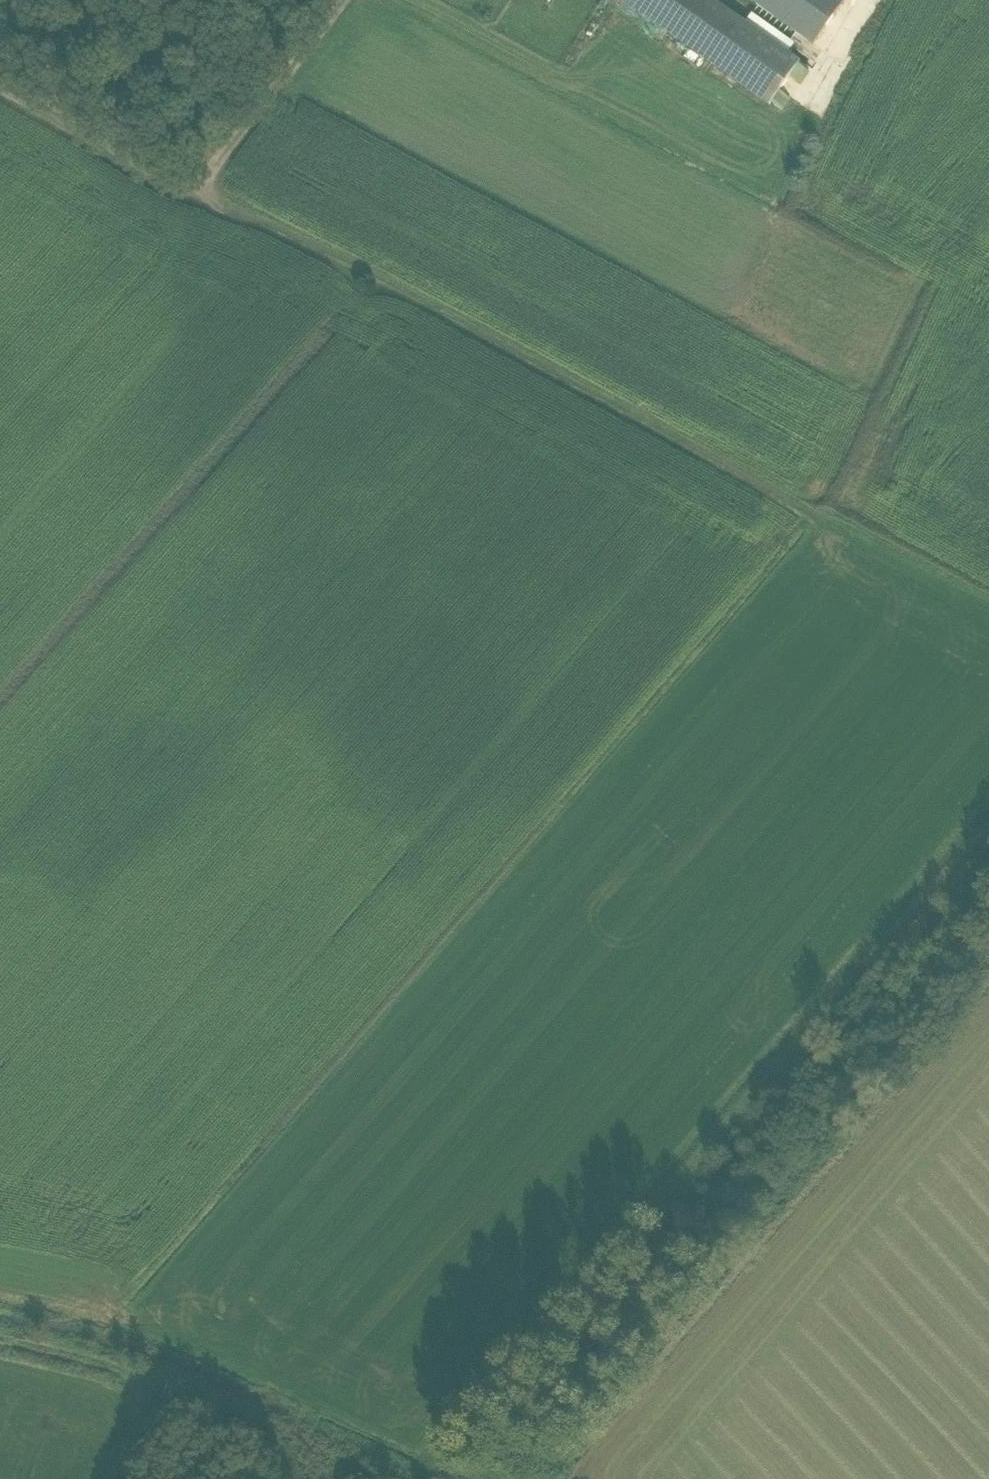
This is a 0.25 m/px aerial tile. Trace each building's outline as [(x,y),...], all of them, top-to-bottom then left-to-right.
[(770,105),(799,65),(801,61),(788,52),(794,43),(752,13),(746,22),(714,0),(621,0),(770,105)] [(845,0),(753,0),(814,44),(845,0)]
